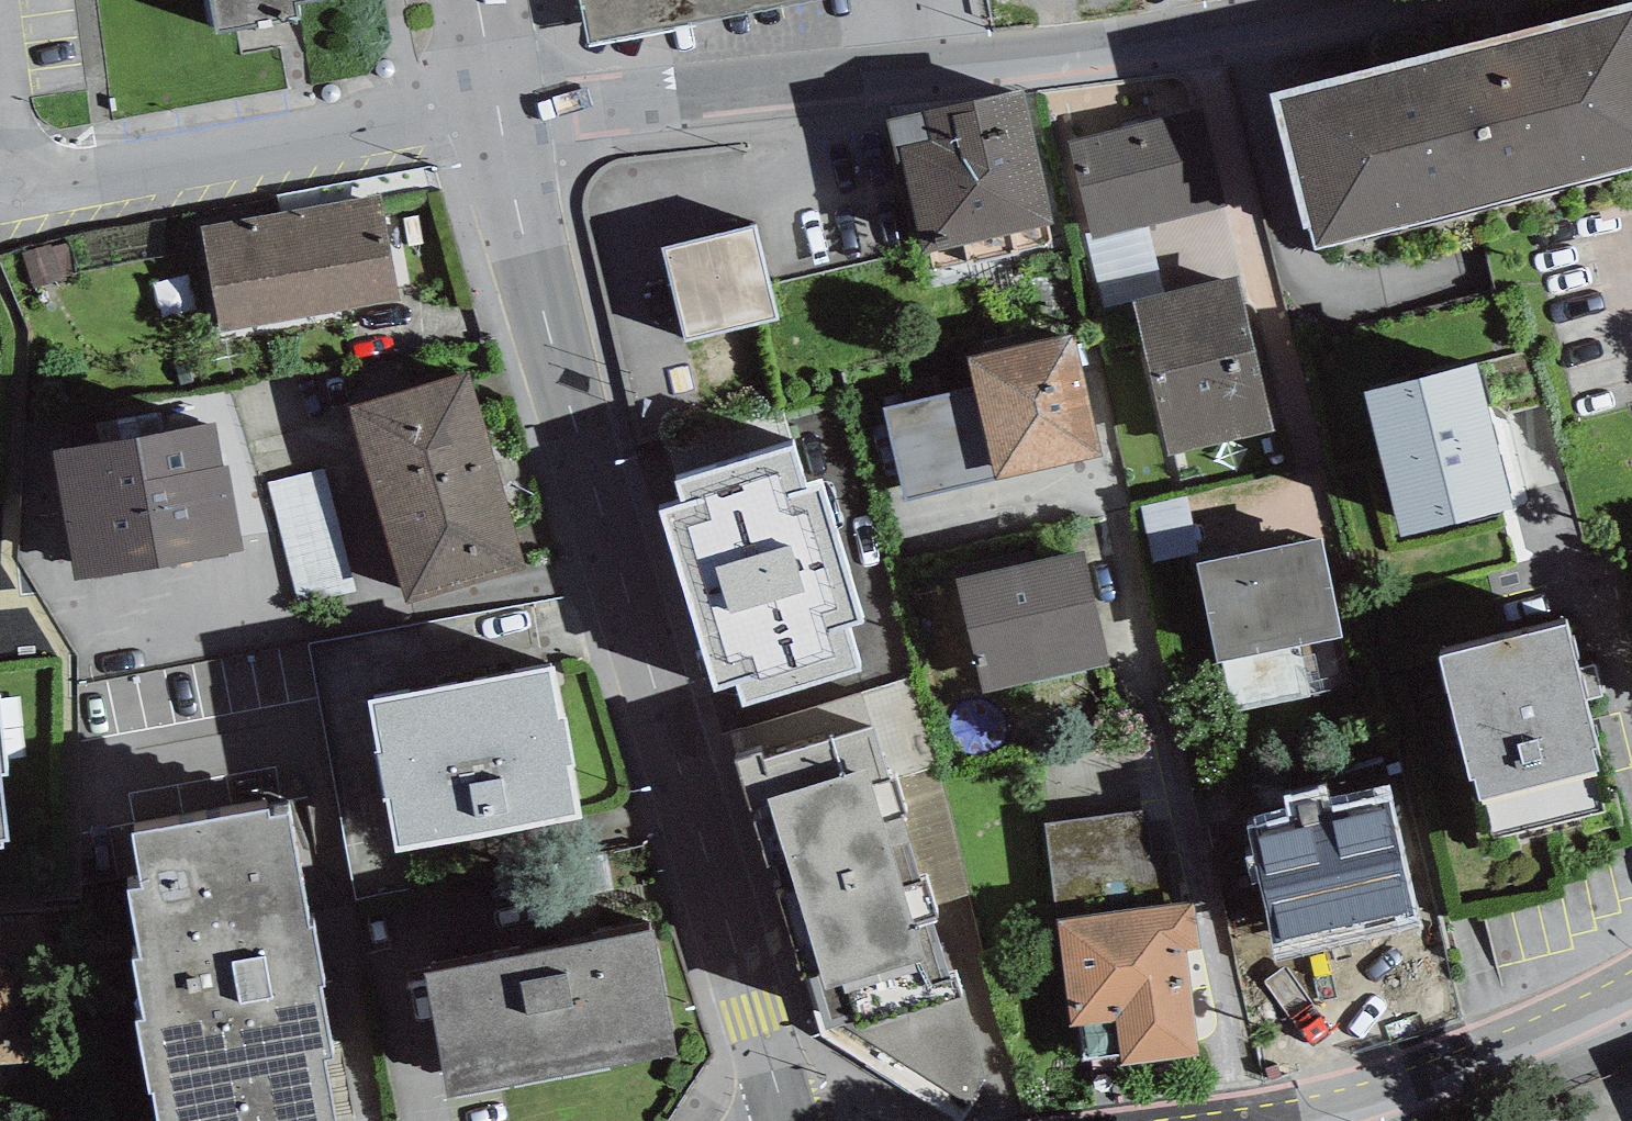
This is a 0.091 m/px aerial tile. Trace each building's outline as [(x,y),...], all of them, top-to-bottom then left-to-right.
[(217,23),(288,13),(297,0),(214,0),(217,23)] [(590,36),(780,0),(582,0),(590,36)] [(1490,196),(1631,161),(1631,0),(1613,0),(1451,40),(1490,196)] [(1490,196),(1451,40),(1273,85),(1313,242),(1490,196)] [(1023,84),(924,106),(888,114),(898,158),(902,156),(923,248),(1054,218),(1023,84)] [(1203,108),(1070,139),(1093,238),(1226,207),(1203,108)] [(382,190),(200,224),(220,331),(402,298),(382,190)] [(755,223),(665,246),(687,335),(777,313),(755,223)] [(1236,275),(1132,299),(1168,450),(1273,425),(1236,275)] [(1074,329),(968,353),(975,384),(888,403),(908,491),(994,473),(995,476),(1102,452),(1074,329)] [(1476,355),(1363,384),(1400,530),(1513,501),(1476,355)] [(471,369),(349,404),(406,599),(527,564),(471,369)] [(781,410),(670,443),(686,496),(662,503),(714,680),(741,672),(748,694),(858,662),(845,619),(862,614),(822,479),(803,484),(781,410)] [(215,414),(51,445),(76,573),(240,541),(215,414)] [(303,583),(357,570),(330,458),(276,471),(303,583)] [(1190,484),(1147,492),(1158,549),(1201,541),(1190,484)] [(1322,533),(1198,560),(1219,657),(1342,632),(1322,533)] [(1081,534),(955,563),(984,688),(1110,659),(1081,534)] [(1566,618),(1440,650),(1471,773),(1474,772),(1480,794),(1597,765),(1592,743),(1597,741),(1566,618)] [(554,658),(370,692),(379,743),(373,744),(382,792),(387,792),(397,846),(582,812),(554,658)] [(762,745),(735,754),(824,1023),(836,1018),(968,1104),(987,1079),(958,967),(948,970),(875,719),(761,753),(762,745)] [(8,827),(0,749),(0,828),(8,827)] [(1388,794),(1250,825),(1276,940),(1414,909),(1388,794)] [(132,824),(142,877),(128,880),(140,946),(134,947),(146,1009),(135,1011),(148,1083),(154,1082),(161,1120),(336,1120),(323,1051),(332,1049),(319,977),(326,976),(314,917),(310,918),(289,805),(270,809),(268,799),(132,824)] [(1147,810),(1046,820),(1058,916),(1195,900),(1191,870),(1174,872),(1172,847),(1151,849),(1147,810)] [(1200,946),(1195,900),(1058,916),(1071,1021),(1080,1020),(1084,1054),(1118,1050),(1119,1060),(1198,1051),(1186,948),(1200,946)] [(654,920),(423,963),(447,1088),(677,1044),(654,920)] [(0,948),(0,1060),(33,1058),(28,947),(0,948)]
